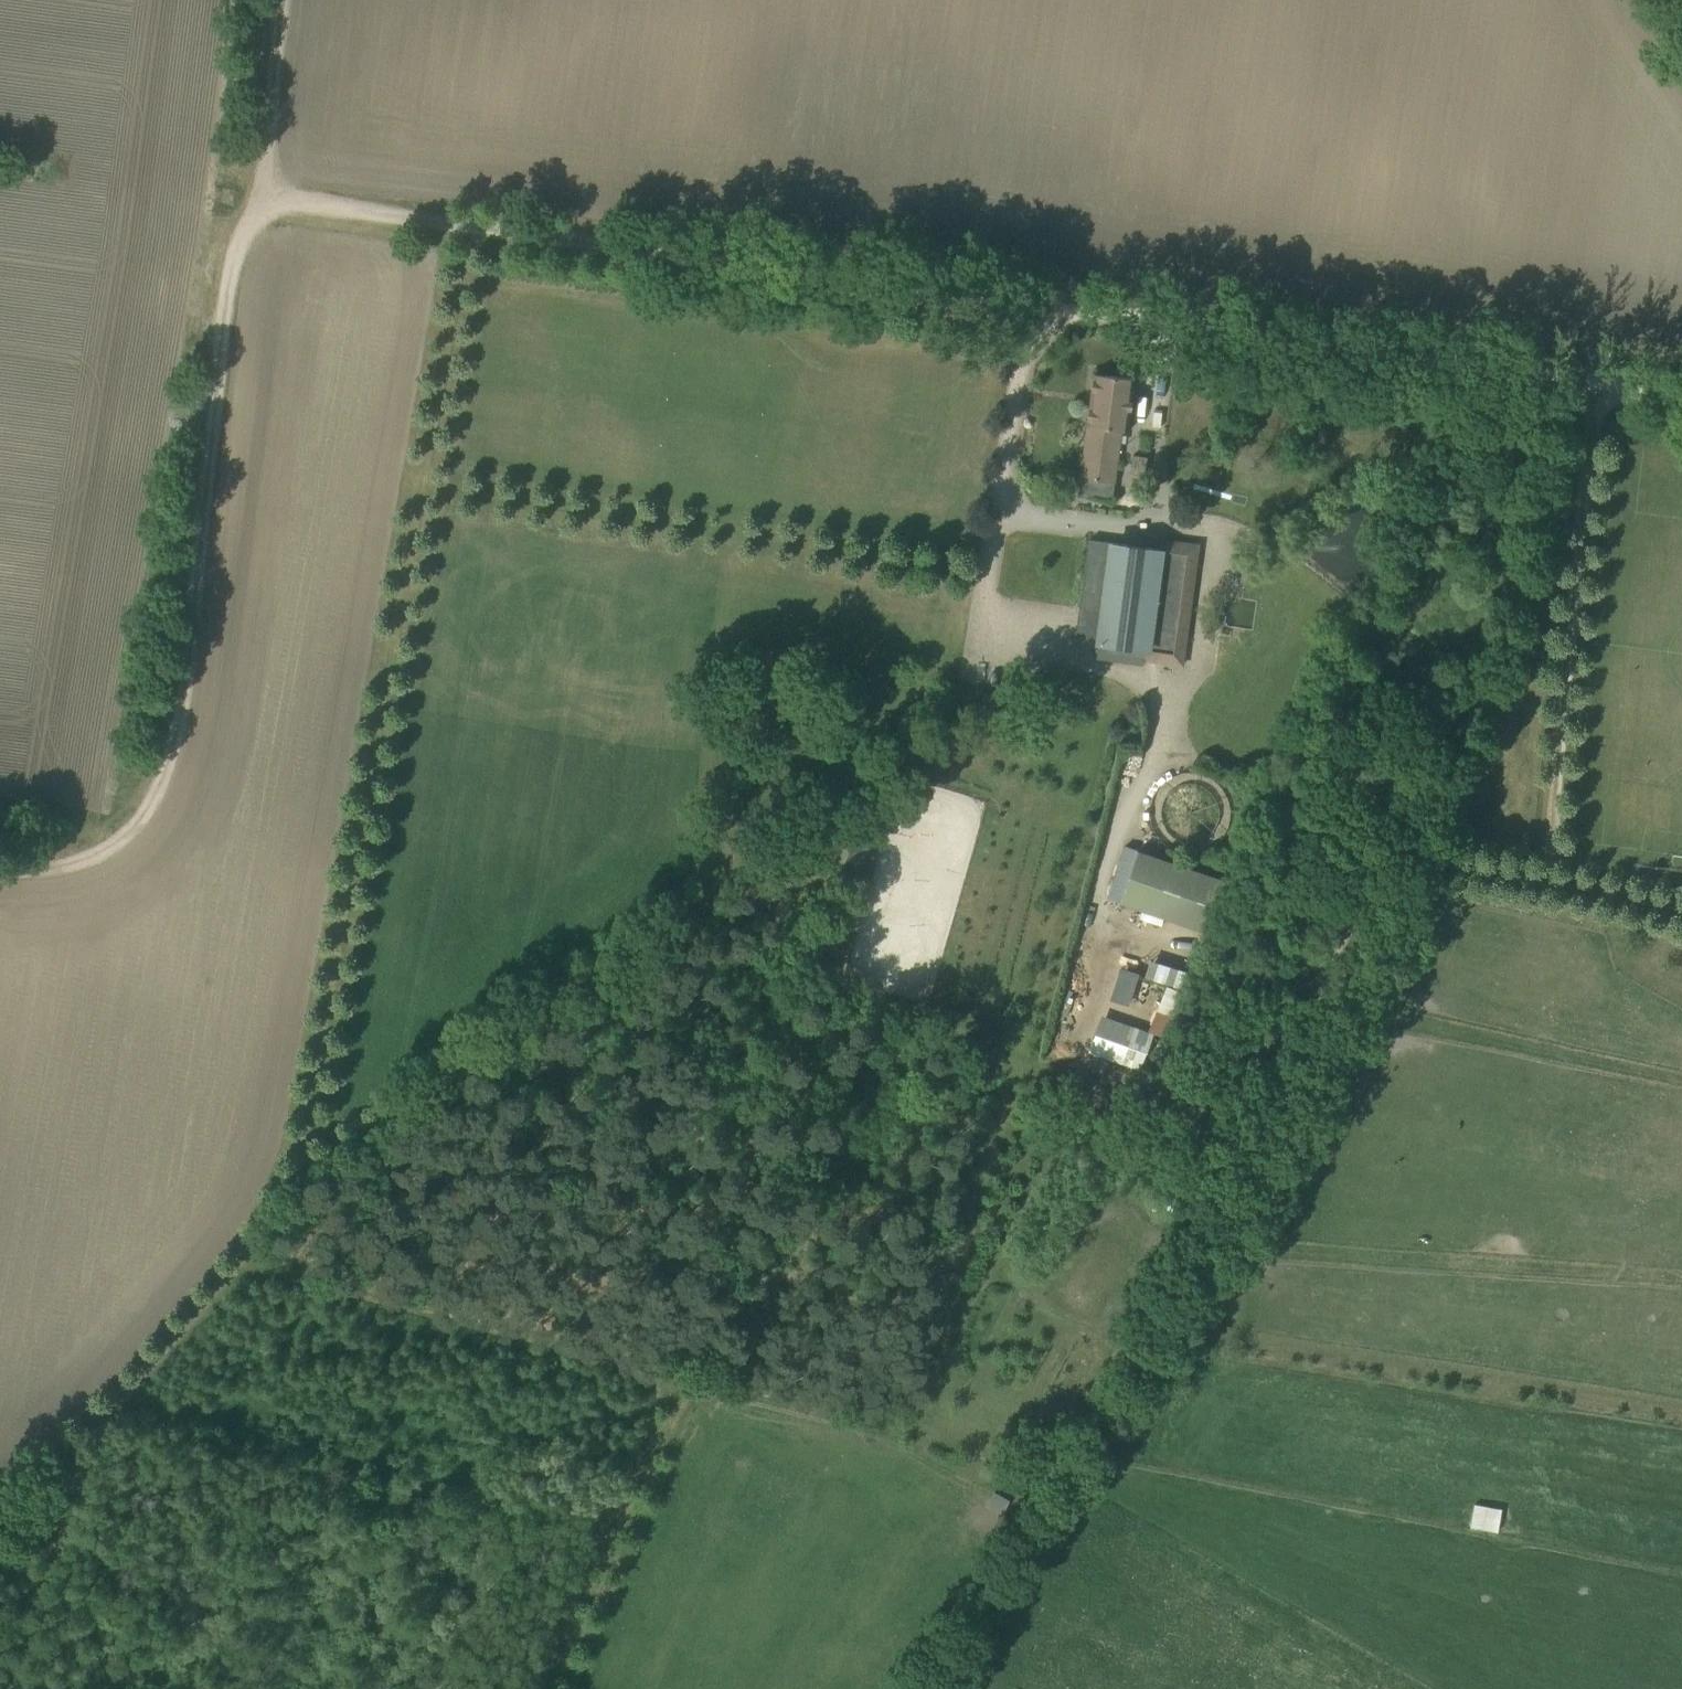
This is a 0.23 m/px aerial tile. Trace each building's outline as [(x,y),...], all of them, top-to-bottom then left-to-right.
[(1091,432),(1083,431),(1074,505),(1107,509),(1116,435),(1127,436),(1133,384),(1097,380),(1091,432)] [(1193,559),(1086,544),(1071,646),(1178,661),(1193,559)] [(1220,884),(1125,852),(1108,904),(1202,936),(1220,884)] [(1149,960),(1143,979),(1180,990),(1186,972),(1149,960)] [(1100,1016),(1088,1053),(1138,1070),(1151,1034),(1100,1016)] [(1474,1505),(1469,1528),(1497,1533),(1501,1510),(1474,1505)]
